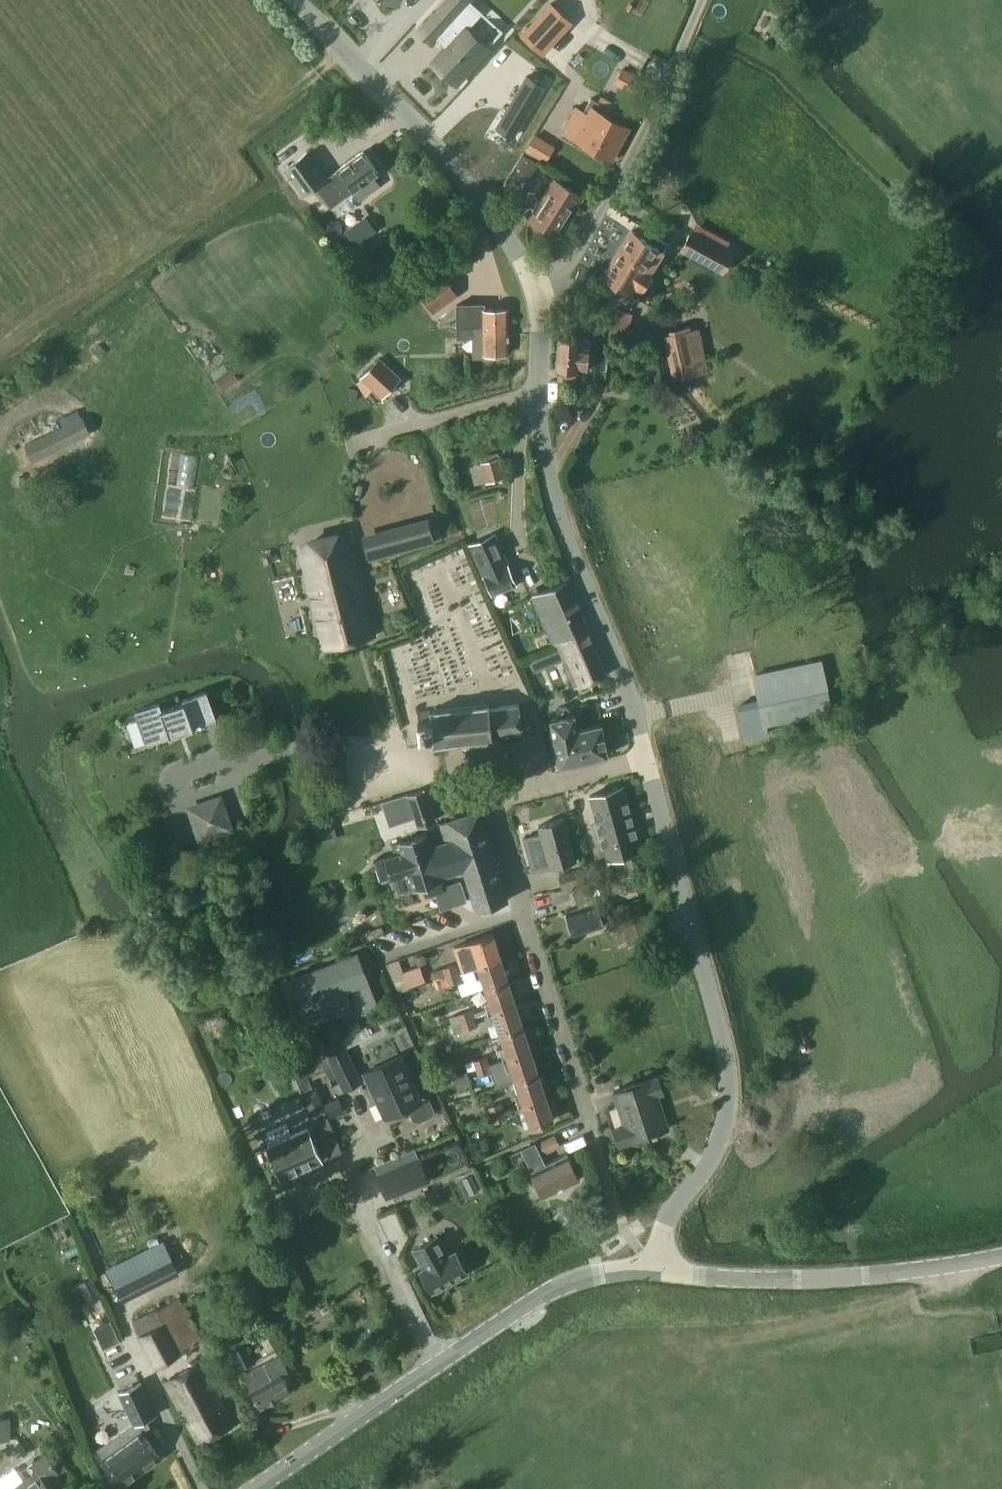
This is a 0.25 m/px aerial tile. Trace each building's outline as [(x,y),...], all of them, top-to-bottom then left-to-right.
[(421,32),(434,44),(440,38),(450,48),(436,63),(458,83),(489,50),(469,31),(485,14),(473,2),(475,0),(451,0),(421,32)] [(520,36),(541,55),(579,14),(564,0),(553,0),(520,36)] [(533,79),(501,128),(518,139),(550,89),(533,79)] [(567,105),(555,123),(566,128),(563,132),(612,161),(630,128),(621,123),(625,116),(591,98),(583,112),(576,108),(575,109),(567,105)] [(529,148),(547,160),(555,149),(536,137),(529,148)] [(379,185),(373,177),(379,172),(363,151),(327,178),(308,152),(285,168),(304,194),(315,186),(331,208),(353,191),(359,200),(379,185)] [(518,174),(529,181),(540,163),(529,157),(524,154),(517,165),(522,168),(518,174)] [(529,221),(558,239),(584,197),(555,179),(529,221)] [(635,223),(603,275),(630,293),(663,240),(635,223)] [(691,231),(682,250),(715,268),(725,249),(691,231)] [(366,238),(357,245),(363,254),(373,247),(366,238)] [(458,296),(443,275),(419,293),(434,313),(458,296)] [(509,331),(509,309),(485,309),(485,304),(457,304),(457,327),(474,327),(493,326),(493,331),(509,331)] [(457,327),(458,337),(469,337),(469,335),(474,335),(474,357),(484,357),(484,358),(494,358),(494,354),(509,354),(509,331),(493,331),(493,326),(474,327),(457,327)] [(673,377),(707,371),(699,329),(665,336),(668,351),(673,377)] [(559,338),(556,369),(558,369),(557,379),(595,381),(597,355),(589,355),(590,341),(580,340),(580,339),(559,338)] [(668,351),(650,354),(656,381),(673,377),(668,351)] [(401,378),(379,358),(361,377),(383,398),(401,378)] [(227,393),(241,375),(227,364),(213,382),(227,393)] [(26,445),(34,461),(91,433),(82,417),(26,445)] [(490,421),(498,437),(505,434),(497,418),(490,421)] [(460,427),(453,429),(455,437),(462,435),(460,427)] [(498,452),(480,457),(486,482),(498,480),(505,478),(501,458),(500,458),(498,452)] [(438,516),(369,529),(373,554),(442,542),(438,516)] [(469,546),(474,558),(490,594),(514,584),(493,535),(469,546)] [(324,647),(374,634),(350,537),(300,551),(324,647)] [(561,659),(593,645),(584,623),(585,622),(566,580),(532,595),(540,611),(557,649),(561,659)] [(609,680),(593,645),(561,659),(562,660),(574,688),(596,679),(599,684),(609,680)] [(557,649),(543,655),(548,666),(562,660),(561,659),(557,649)] [(761,703),(739,708),(746,737),(767,733),(765,723),(828,710),(818,661),(755,674),(761,703)] [(192,724),(215,717),(206,688),(181,696),(182,700),(180,700),(177,693),(134,708),(145,740),(168,733),(168,735),(193,726),(192,724)] [(489,704),(417,711),(418,721),(417,721),(419,736),(432,734),(434,753),(450,751),(449,742),(493,738),(493,734),(490,708),(489,704)] [(519,705),(490,708),(493,734),(522,731),(519,705)] [(560,765),(608,755),(601,724),(577,729),(574,714),(571,714),(570,709),(565,706),(559,707),(557,712),(558,717),(550,719),(560,765)] [(626,875),(647,869),(623,786),(590,795),(608,858),(621,855),(626,875)] [(419,825),(436,819),(425,789),(408,795),(419,825)] [(200,833),(227,824),(218,797),(191,806),(200,833)] [(443,832),(428,836),(441,876),(464,868),(477,909),(508,899),(479,809),(440,822),(443,832)] [(315,820),(317,828),(333,824),(331,816),(315,820)] [(533,871),(576,859),(565,818),(539,825),(541,833),(523,838),(533,871)] [(441,876),(428,836),(427,832),(400,841),(402,846),(397,848),(398,852),(375,860),(381,880),(395,875),(399,889),(415,884),(415,887),(442,878),(441,876)] [(562,887),(585,880),(582,868),(559,875),(562,887)] [(574,935),(604,925),(595,893),(594,893),(590,882),(573,887),(579,907),(567,910),(574,935)] [(652,938),(646,919),(624,925),(629,945),(652,938)] [(462,970),(474,966),(501,957),(493,933),(455,946),(462,970)] [(299,1027),(300,1026),(302,1032),(336,1019),(339,1027),(377,1012),(364,980),(366,979),(355,951),(279,981),(290,1008),(292,1008),(299,1027)] [(501,957),(474,966),(477,977),(482,976),(486,988),(509,980),(501,957)] [(456,963),(443,967),(446,976),(459,972),(456,963)] [(420,966),(402,972),(407,987),(425,981),(420,966)] [(443,967),(431,972),(434,980),(446,976),(443,967)] [(459,972),(446,976),(448,984),(462,979),(459,972)] [(509,980),(486,988),(490,1000),(485,1001),(489,1012),(516,1003),(509,980)] [(516,1003),(489,1012),(493,1024),(497,1023),(501,1034),(524,1027),(516,1003)] [(452,1024),(474,1017),(472,1009),(449,1016),(452,1024)] [(477,1026),(474,1017),(452,1024),(454,1033),(463,1030),(477,1026)] [(500,1047),(504,1058),(531,1050),(524,1027),(501,1034),(505,1046),(500,1047)] [(345,1089),(361,1081),(344,1046),(328,1054),(345,1089)] [(504,1058),(489,1063),(492,1072),(496,1087),(516,1080),(539,1073),(531,1050),(504,1058)] [(420,1098),(400,1055),(365,1072),(374,1093),(376,1092),(380,1101),(378,1101),(386,1117),(405,1108),(406,1109),(409,1108),(413,1118),(419,1120),(432,1114),(434,1109),(429,1098),(424,1096),(420,1098)] [(467,1070),(489,1063),(487,1056),(465,1063),(467,1070)] [(289,1062),(301,1092),(312,1087),(300,1058),(289,1062)] [(492,1072),(489,1063),(467,1070),(468,1071),(476,1068),(479,1077),(492,1072)] [(515,1094),(519,1105),(546,1096),(539,1073),(516,1080),(520,1092),(515,1094)] [(452,1076),(440,1079),(443,1085),(453,1081),(452,1076)] [(657,1095),(652,1078),(609,1092),(609,1093),(612,1093),(616,1106),(608,1109),(619,1143),(612,1145),(612,1146),(653,1133),(653,1135),(659,1133),(658,1131),(668,1128),(668,1127),(666,1128),(655,1096),(657,1095)] [(330,1156),(343,1152),(318,1088),(304,1093),(313,1116),(315,1115),(318,1124),(317,1124),(330,1156)] [(546,1096),(519,1105),(527,1128),(554,1119),(546,1096)] [(488,1106),(490,1114),(504,1110),(502,1102),(488,1106)] [(273,1120),(269,1109),(254,1115),(258,1126),(273,1120)] [(504,1110),(490,1114),(493,1122),(506,1118),(504,1110)] [(287,1125),(266,1134),(270,1145),(269,1145),(283,1178),(322,1161),(314,1142),(318,1140),(312,1126),(292,1135),(287,1125)] [(554,1134),(536,1143),(535,1142),(521,1149),(543,1196),(579,1179),(567,1153),(545,1163),(541,1155),(560,1146),(554,1134)] [(489,1155),(507,1147),(504,1140),(493,1145),(492,1143),(485,1147),(489,1155)] [(429,1181),(416,1148),(375,1164),(387,1198),(429,1181)] [(651,1162),(648,1155),(640,1158),(643,1165),(651,1162)] [(470,1194),(478,1190),(471,1176),(463,1180),(470,1194)] [(486,1189),(492,1200),(504,1194),(499,1183),(486,1189)] [(431,1292),(466,1272),(454,1252),(447,1256),(436,1236),(412,1250),(423,1269),(419,1271),(431,1292)] [(107,1270),(124,1301),(179,1273),(163,1242),(107,1270)] [(101,1296),(93,1278),(80,1284),(89,1302),(101,1296)] [(156,1365),(203,1341),(180,1297),(133,1321),(156,1365)] [(111,1320),(94,1328),(103,1348),(120,1340),(111,1320)] [(257,1364),(247,1344),(221,1358),(231,1378),(257,1364)] [(264,1364),(243,1375),(246,1381),(261,1408),(290,1391),(281,1374),(288,1371),(279,1355),(264,1364)] [(198,1443),(234,1424),(202,1362),(165,1381),(180,1409),(184,1406),(192,1420),(187,1422),(198,1443)] [(141,1382),(120,1392),(135,1424),(146,1419),(156,1414),(141,1382)] [(226,1397),(236,1392),(231,1383),(221,1388),(226,1397)] [(135,1424),(99,1449),(123,1483),(160,1457),(142,1431),(149,1426),(146,1419),(135,1424)] [(59,1474),(51,1462),(46,1455),(32,1464),(37,1471),(12,1488),(50,1488),(47,1483),(59,1474)] [(59,1456),(51,1462),(59,1474),(61,1476),(69,1470),(59,1456)]
